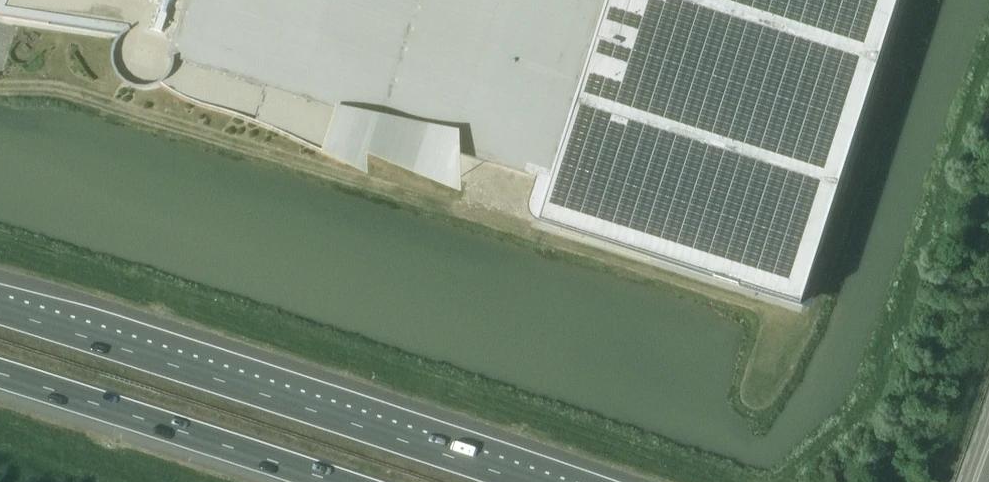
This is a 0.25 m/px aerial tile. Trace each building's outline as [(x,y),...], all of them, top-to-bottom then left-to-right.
[(0,8),(0,10),(3,12),(3,19),(133,39),(130,41),(128,43),(126,45),(125,46),(124,48),(123,51),(121,54),(121,56),(121,58),(120,61),(121,64),(121,66),(121,68),(122,71),(124,74),(125,76),(126,77),(128,79),(131,81),(133,83),(135,84),(139,85),(142,86),(144,87),(148,87),(150,86),(152,86),(155,85),(158,84),(161,82),(163,80),(165,79),(167,77),(168,75),(170,71),(171,69),(180,73),(174,87),(341,155),(338,125),(341,115),(553,182),(611,0),(4,0),(0,8)] [(553,182),(537,224),(799,310),(900,0),(611,0),(553,182)]
